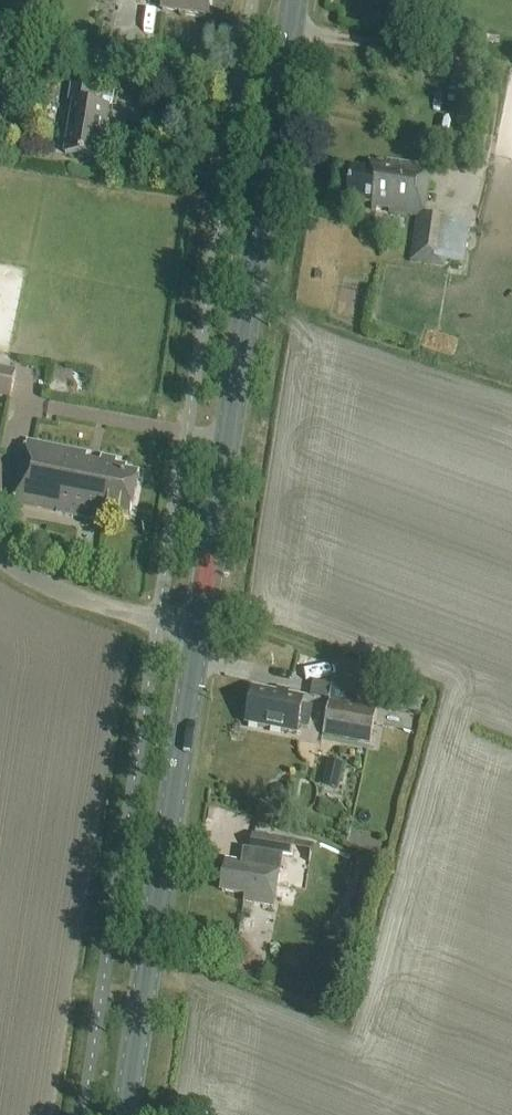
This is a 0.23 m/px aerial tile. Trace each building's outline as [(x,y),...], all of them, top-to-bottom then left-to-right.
[(211,0),(164,0),(162,11),(208,17),(211,0)] [(94,107),(97,90),(73,86),(70,103),(74,103),(66,155),(98,160),(104,126),(106,126),(109,109),(94,107)] [(5,131),(10,102),(0,100),(0,130),(5,131)] [(352,168),(347,203),(373,207),(372,212),(375,213),(376,209),(389,211),(388,215),(417,219),(410,264),(443,268),(450,222),(423,218),(431,169),(386,162),(385,166),(370,164),(369,170),(352,168)] [(10,400),(16,372),(0,369),(0,398),(10,400)] [(132,517),(140,476),(127,474),(128,469),(115,467),(117,461),(27,444),(15,506),(107,523),(109,513),(132,517)] [(38,542),(40,531),(24,529),(22,539),(38,542)] [(331,685),(329,702),(323,735),(370,744),(377,708),(356,704),(359,690),(331,685)] [(303,699),(256,689),(252,692),(245,724),(297,734),(298,726),(307,728),(311,710),(302,707),(303,699)] [(420,712),(422,701),(385,694),(383,705),(420,712)] [(327,788),(339,790),(343,763),(332,761),(327,788)] [(226,861),(221,891),(245,895),(244,902),(272,907),(278,873),(280,874),(283,860),(292,861),(295,842),(255,836),(252,851),(243,849),(241,863),(226,861)]
